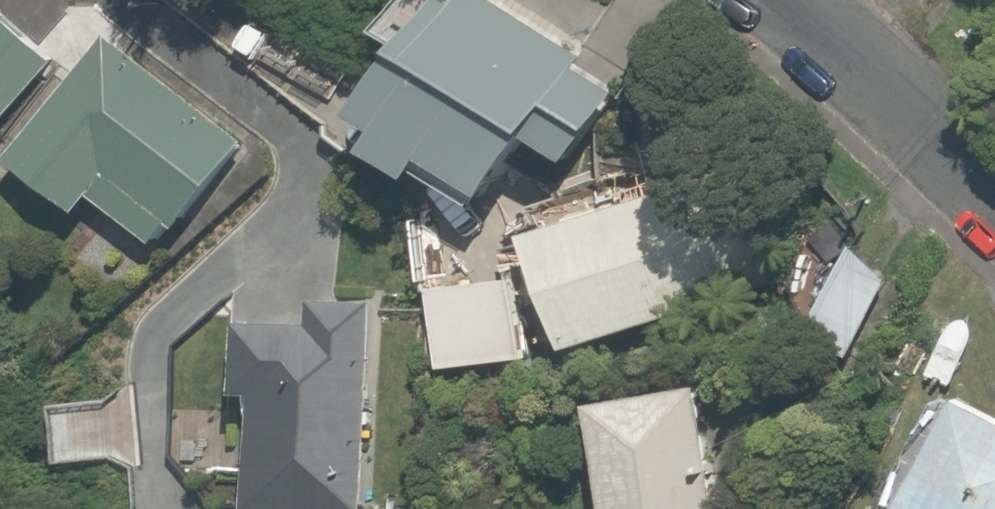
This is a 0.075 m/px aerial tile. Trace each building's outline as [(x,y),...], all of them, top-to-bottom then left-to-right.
[(364,37),(387,53),(511,141),(516,134),(562,167),(673,12),(656,0),(616,0),(613,5),(605,0),(440,0),(438,4),(432,0),(390,0),(364,37)] [(49,58),(0,19),(0,121),(49,58)] [(156,255),(238,152),(92,37),(0,154),(0,157),(66,209),(78,193),(156,255)] [(387,53),(348,108),(374,127),(356,153),(398,183),(408,169),(463,208),(511,141),(387,53)] [(709,308),(673,187),(594,211),(587,187),(500,214),(544,358),(709,308)] [(844,360),(893,281),(836,245),(787,325),(844,360)] [(512,283),(422,290),(428,368),(518,361),(512,283)] [(252,289),(250,322),(231,321),(228,391),(247,392),(240,508),(360,508),(372,295),(252,289)] [(888,508),(994,508),(994,417),(927,382),(881,472),(902,483),(888,508)] [(723,430),(684,396),(584,406),(594,508),(710,508),(709,499),(730,497),(723,430)]
